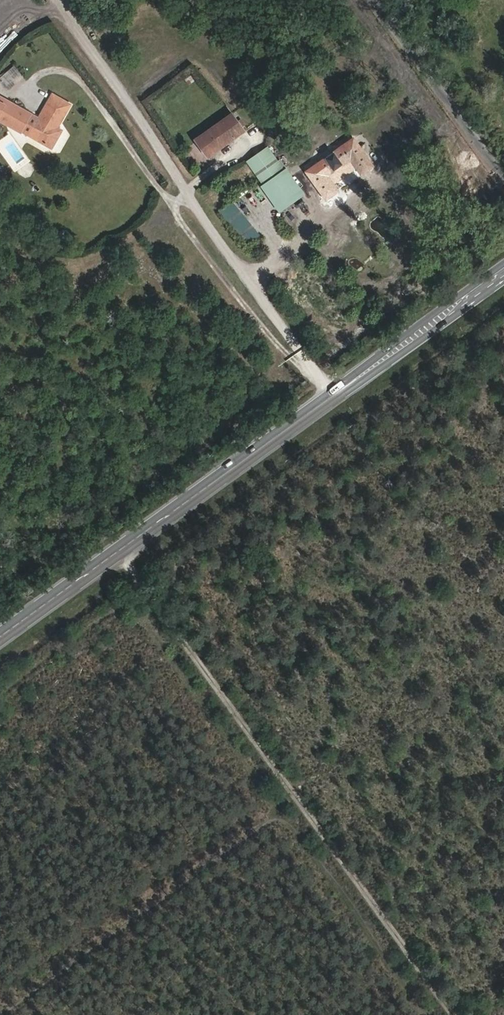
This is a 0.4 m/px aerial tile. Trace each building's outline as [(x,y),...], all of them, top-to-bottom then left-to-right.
[(14,65),(0,76),(0,80),(6,88),(22,75),(14,65)] [(221,85),(228,92),(233,85),(226,79),(221,85)] [(68,105),(51,95),(27,135),(50,148),(60,131),(55,128),(68,105)] [(247,131),(234,113),(195,139),(208,157),(247,131)] [(376,165),(355,135),(306,170),(327,200),(342,190),(332,175),(351,160),(361,175),(376,165)] [(287,171),(268,145),(246,160),(264,188),(287,171)] [(252,222),(227,188),(213,196),(238,232),(252,222)]
